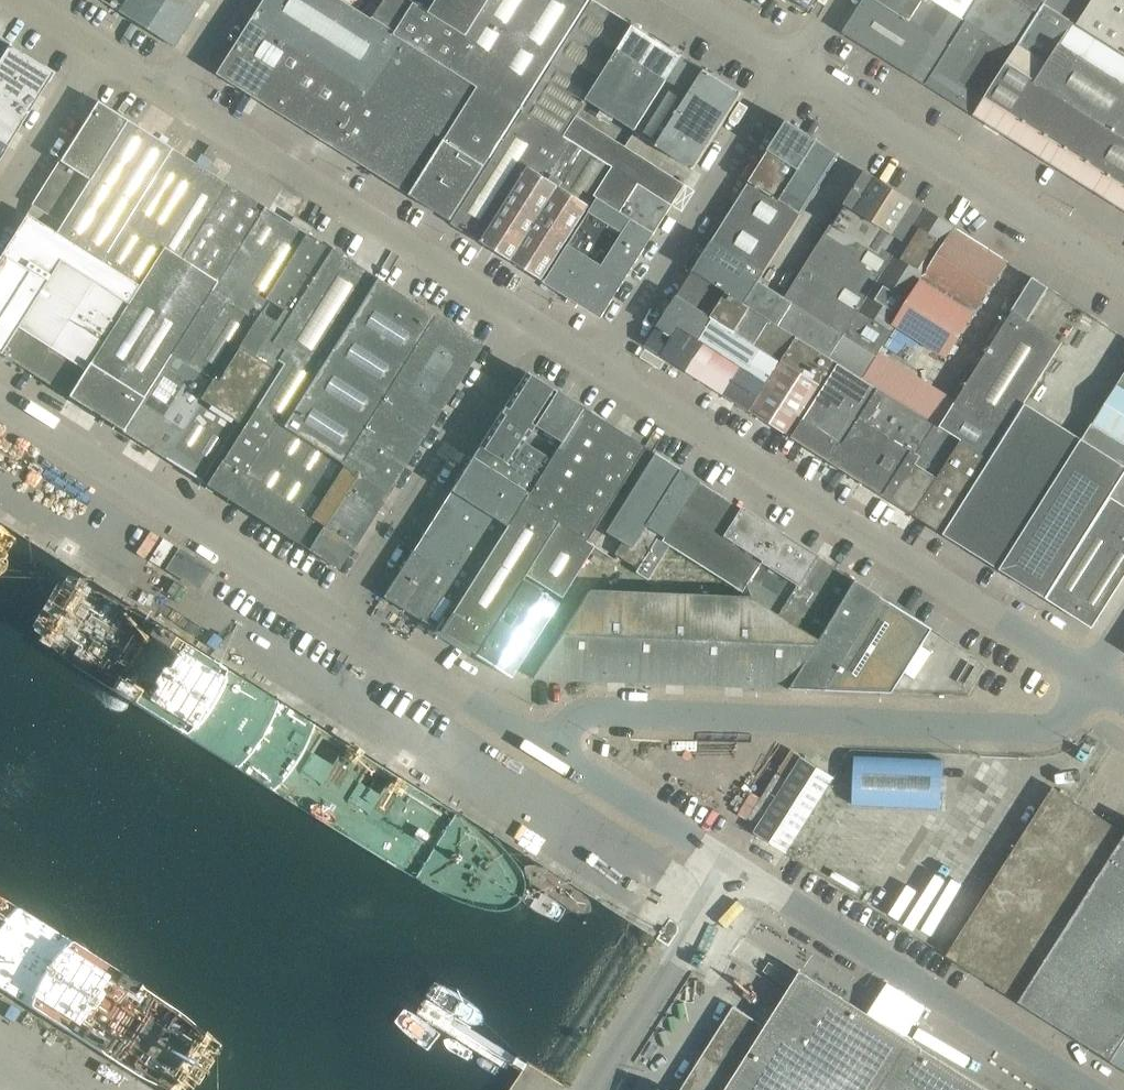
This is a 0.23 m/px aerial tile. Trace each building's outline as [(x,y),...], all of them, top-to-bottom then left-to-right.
[(118,10),(172,46),(192,14),(201,0),(125,0),(121,5),(118,10)] [(431,208),(454,223),(523,112),(593,0),(384,0),(374,16),(350,0),(264,0),(217,74),(431,208)] [(635,25),(594,0),(593,0),(523,112),(554,131),(565,137),(587,101),(635,25)] [(806,8),(811,0),(792,0),(806,8)] [(843,32),(925,84),(949,46),(948,46),(952,39),(964,19),(935,0),(863,0),(843,32)] [(964,19),(1013,50),(1043,3),(1045,0),(935,0),(964,19)] [(1043,3),(1077,24),(1092,0),(1045,0),(1043,3)] [(1077,24),(1123,54),(1123,0),(1092,0),(1077,24)] [(1077,24),(1043,3),(1013,50),(997,77),(974,115),(1123,210),(1123,54),(1077,24)] [(997,77),(1013,50),(964,19),(952,39),(948,46),(949,46),(925,84),(973,115),(974,115),(997,77)] [(635,131),(682,56),(635,25),(587,101),(635,131)] [(52,73),(50,72),(7,45),(0,55),(0,155),(52,73)] [(658,146),(706,71),(682,56),(635,131),(658,146)] [(658,146),(694,169),(743,93),(706,71),(658,146)] [(26,213),(93,255),(100,260),(171,148),(96,101),(85,119),(32,204),(26,213)] [(672,204),(685,184),(694,169),(658,146),(635,131),(587,101),(565,137),(583,149),(612,167),(594,196),(598,198),(620,212),(638,184),(672,204)] [(454,223),(470,233),(542,279),(590,204),(594,196),(612,167),(583,149),(565,137),(554,131),(523,112),(454,223)] [(817,140),(787,122),(693,271),(707,280),(708,280),(745,303),(759,281),(803,212),(781,198),(817,140)] [(840,155),(817,140),(781,198),(803,212),(840,155)] [(171,148),(100,260),(138,283),(161,246),(180,257),(226,183),(222,180),(215,176),(171,148)] [(843,335),(924,209),(866,171),(785,298),(843,335)] [(241,241),(263,207),(226,183),(180,257),(216,280),(241,241)] [(620,212),(654,233),(672,204),(638,184),(620,212)] [(601,316),(605,311),(636,260),(654,233),(620,212),(598,198),(546,281),(601,316)] [(241,241),(216,280),(210,290),(233,304),(284,220),(263,207),(241,241)] [(843,335),(830,357),(839,362),(862,376),(875,356),(876,356),(896,325),(957,230),(924,209),(843,335)] [(67,396),(138,283),(100,260),(93,255),(26,213),(0,254),(0,353),(67,396)] [(165,358),(173,363),(177,356),(202,372),(212,378),(217,381),(269,299),(265,297),(304,233),(284,220),(233,304),(210,290),(165,358)] [(957,230),(896,325),(945,356),(971,315),(954,304),(988,250),(957,230)] [(291,313),(331,250),(304,233),(265,297),(269,299),(291,313)] [(138,283),(67,396),(89,410),(90,411),(90,410),(99,415),(98,416),(99,416),(119,429),(165,358),(210,290),(216,280),(180,257),(161,246),(138,283)] [(376,278),(375,278),(331,250),(291,313),(273,343),(282,349),(275,359),(282,364),(254,408),(276,422),(283,426),(376,278)] [(1006,261),(988,250),(954,304),(971,315),(1006,261)] [(781,360),(796,336),(791,332),(745,303),(708,280),(707,280),(693,271),(677,294),(781,360)] [(1012,312),(940,426),(961,439),(991,459),(1005,436),(1003,435),(1062,342),(1027,320),(1048,287),(1032,277),(1011,311),(1012,312)] [(424,332),(435,315),(434,315),(433,315),(376,278),(283,426),(329,455),(341,463),(424,332)] [(785,298),(759,281),(745,303),(791,332),(796,336),(830,357),(843,335),(785,298)] [(678,295),(673,302),(657,327),(673,337),(679,327),(705,344),(717,351),(741,366),(767,382),(781,360),(677,294),(677,295),(678,295)] [(212,378),(200,397),(235,420),(237,421),(275,359),(282,349),(273,343),(291,313),(269,299),(217,381),(212,378)] [(469,361),(480,344),(435,315),(424,332),(341,463),(357,473),(386,491),(407,457),(406,456),(415,442),(416,443),(418,441),(417,440),(426,425),(427,426),(428,424),(427,423),(436,409),(437,410),(438,408),(437,407),(446,393),(447,393),(449,392),(448,391),(457,377),(458,377),(459,375),(458,374),(467,360),(469,361)] [(705,344),(679,327),(673,337),(657,327),(646,345),(688,371),(705,344)] [(839,362),(830,357),(796,336),(781,360),(767,382),(749,410),(792,437),(839,362)] [(700,379),(717,351),(705,344),(688,371),(700,379)] [(741,366),(717,351),(700,379),(723,393),(741,366)] [(188,382),(190,382),(195,373),(201,373),(202,372),(177,356),(173,363),(165,358),(119,429),(122,430),(121,431),(147,447),(188,382)] [(792,437),(831,462),(879,387),(862,376),(839,362),(792,437)] [(749,410),(767,382),(741,366),(723,393),(749,410)] [(162,457),(200,397),(212,378),(202,372),(201,373),(195,373),(190,382),(188,382),(147,447),(162,457)] [(554,391),(544,384),(525,372),(477,446),(507,465),(520,444),(554,391)] [(1093,421),(1123,441),(1123,372),(1093,421)] [(887,392),(879,387),(831,462),(861,481),(909,406),(887,392)] [(547,460),(549,456),(580,407),(554,391),(520,444),(547,460)] [(200,397),(162,457),(199,480),(237,421),(235,420),(200,397)] [(1081,438),(1026,404),(1005,436),(991,459),(943,533),(1000,569),(1081,438)] [(909,406),(861,481),(891,500),(938,425),(931,420),(927,418),(909,406)] [(584,539),(599,515),(643,446),(580,407),(549,456),(547,460),(526,493),(522,500),(556,522),(584,539)] [(254,408),(206,485),(228,498),(276,422),(254,408)] [(357,473),(341,463),(329,455),(283,426),(276,422),(228,498),(309,550),(357,473)] [(1047,598),(1111,497),(1123,506),(1123,443),(1092,423),(1081,438),(1000,569),(1047,598)] [(914,514),(961,439),(940,426),(938,425),(891,500),(914,514)] [(914,514),(943,533),(991,459),(961,439),(914,514)] [(470,458),(526,493),(547,460),(520,444),(507,465),(477,446),(470,458)] [(697,481),(653,453),(613,515),(603,531),(620,541),(613,553),(636,568),(657,534),(662,537),(697,481)] [(526,493),(470,458),(449,491),(505,526),(511,515),(521,500),(522,500),(526,493)] [(309,550),(336,567),(350,545),(351,545),(352,543),(352,542),(361,527),(361,528),(363,526),(362,525),(372,510),(373,511),(374,508),(383,493),(384,493),(386,491),(357,473),(309,550)] [(718,495),(697,481),(662,537),(657,534),(636,568),(634,572),(647,579),(668,545),(681,554),(718,495)] [(449,491),(440,506),(495,541),(505,526),(449,491)] [(739,508),(718,495),(681,554),(740,591),(759,561),(721,536),(739,508)] [(1111,497),(1047,598),(1092,627),(1123,576),(1123,506),(1111,497)] [(476,571),(438,631),(455,642),(469,651),(473,653),(520,579),(523,574),(560,597),(593,545),(584,540),(556,522),(522,500),(521,500),(511,515),(505,526),(495,541),(485,556),(476,571)] [(495,541),(440,506),(430,521),(485,556),(495,541)] [(721,536),(759,561),(777,532),(740,508),(739,508),(721,536)] [(420,536),(457,559),(476,571),(485,556),(430,521),(420,536)] [(739,591),(748,597),(758,603),(796,544),(777,532),(759,561),(740,591),(739,591)] [(429,563),(448,575),(457,559),(420,536),(411,551),(429,563)] [(815,556),(796,544),(758,603),(777,615),(815,556)] [(196,587),(204,575),(209,567),(178,548),(166,567),(196,587)] [(429,563),(411,551),(383,596),(400,607),(429,563)] [(777,615),(798,629),(815,639),(852,579),(815,556),(777,615)] [(419,619),(438,631),(476,571),(457,559),(448,575),(419,619)] [(400,607),(419,619),(448,575),(429,563),(400,607)] [(815,639),(785,688),(820,690),(888,692),(929,628),(886,601),(886,602),(878,597),(878,596),(852,579),(815,639)] [(473,654),(508,677),(556,602),(520,580),(473,653),(473,654)] [(531,677),(531,679),(607,681),(625,682),(666,684),(683,684),(725,686),(742,687),(785,688),(815,639),(798,629),(777,615),(758,603),(748,597),(588,590),(532,677),(531,677)] [(940,808),(942,759),(854,756),(852,804),(940,808)] [(753,832),(785,852),(833,777),(801,757),(753,832)] [(1123,833),(1052,788),(946,955),(1018,1001),(1123,833)] [(1018,1001),(1111,1060),(1123,1040),(1123,833),(1018,1001)] [(850,1001),(800,970),(766,1025),(733,1005),(679,1089),(989,1089),(850,1001)] [(1111,1060),(1123,1068),(1123,1040),(1111,1060)]
